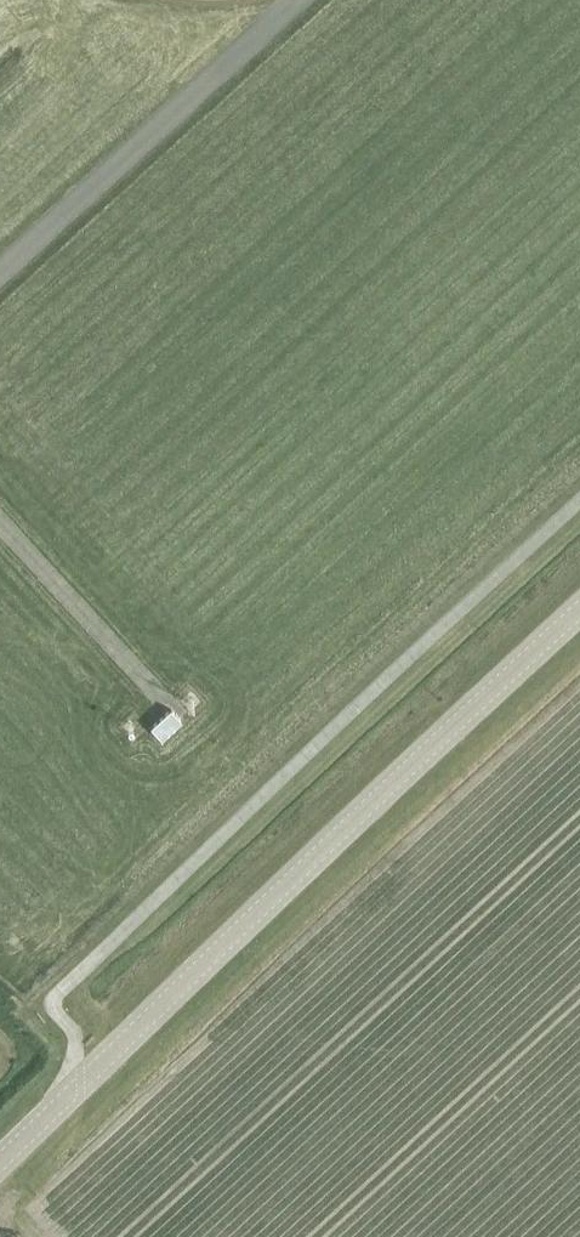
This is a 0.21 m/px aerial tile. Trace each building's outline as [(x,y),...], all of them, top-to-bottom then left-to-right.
[(162,739),(182,720),(171,709),(151,727),(162,739)]
